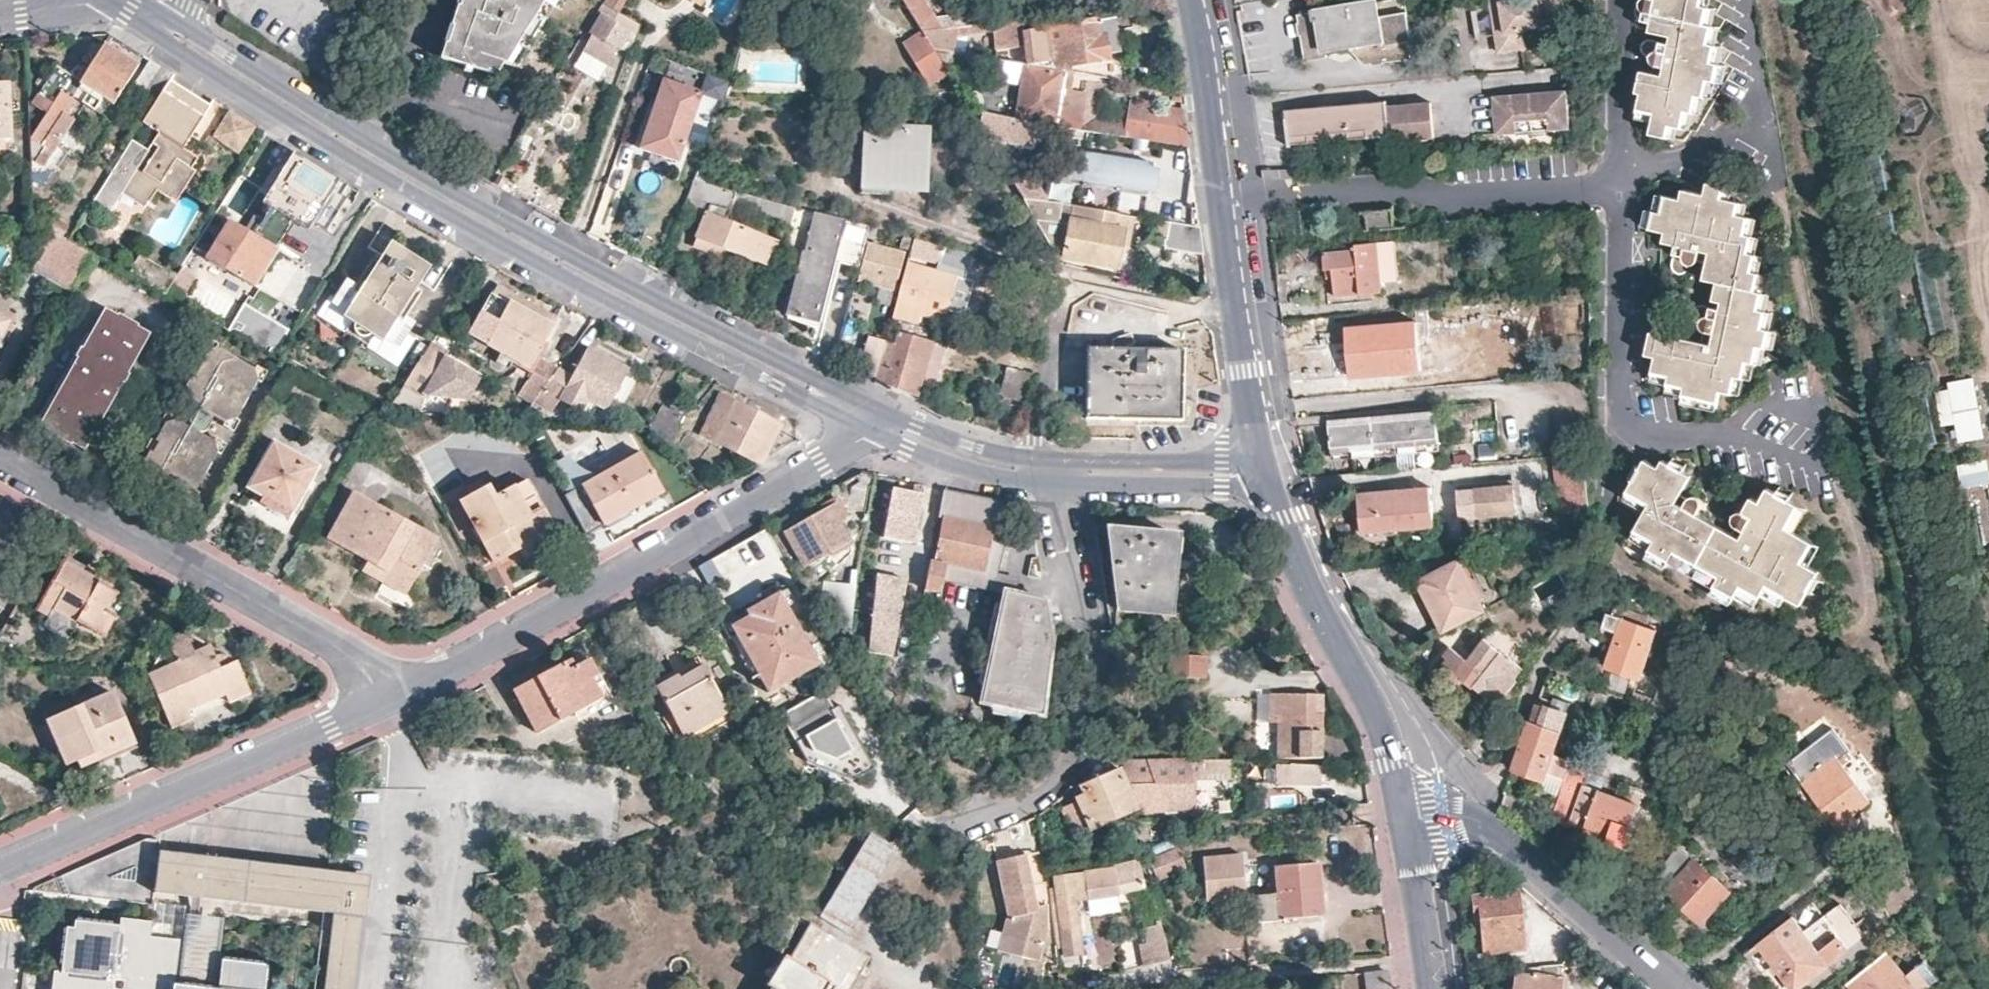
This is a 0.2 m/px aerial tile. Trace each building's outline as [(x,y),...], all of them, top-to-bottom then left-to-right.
[(440,59),(474,70),(494,76),(502,65),(512,69),(525,32),(526,31),(527,31),(528,31),(529,31),(536,33),(551,11),(551,10),(552,10),(553,9),(554,10),(560,11),(567,0),(460,0),(440,59)] [(621,15),(629,0),(606,0),(603,5),(606,7),(621,15)] [(924,33),(943,30),(925,0),(904,0),(924,33)] [(1314,5),(1315,8),(1297,11),(1301,34),(1304,57),(1327,54),(1326,50),(1326,47),(1363,41),(1383,38),(1384,41),(1412,37),(1407,0),(1345,0),(1314,5)] [(1563,0),(1489,0),(1498,53),(1527,48),(1524,30),(1550,27),(1548,16),(1566,13),(1563,0)] [(1719,32),(1710,30),(1711,13),(1704,12),(1706,0),(1632,0),(1633,1),(1636,5),(1637,6),(1637,7),(1638,7),(1640,8),(1641,8),(1642,8),(1643,9),(1643,10),(1643,16),(1644,16),(1644,17),(1645,17),(1664,20),(1664,21),(1665,21),(1665,22),(1664,28),(1663,28),(1662,28),(1642,26),(1639,30),(1637,35),(1638,40),(1642,43),(1642,46),(1643,49),(1644,51),(1647,53),(1658,55),(1657,63),(1637,60),(1633,83),(1636,84),(1633,100),(1651,102),(1650,112),(1648,123),(1668,127),(1670,113),(1678,115),(1691,117),(1694,99),(1702,100),(1704,82),(1712,83),(1715,65),(1724,66),(1726,49),(1716,47),(1719,32)] [(1704,12),(1711,13),(1713,0),(1706,0),(1704,12)] [(618,47),(630,54),(642,27),(621,15),(606,7),(592,33),(594,35),(584,52),(595,58),(609,65),(618,47)] [(1710,30),(1719,32),(1721,15),(1711,13),(1710,30)] [(1066,71),(1076,73),(1075,66),(1111,58),(1109,43),(1108,35),(1104,36),(1101,19),(1048,27),(1048,31),(1027,34),(1031,65),(1066,71)] [(995,59),(1031,65),(1027,34),(1024,20),(996,23),(995,59)] [(963,28),(943,30),(947,37),(964,34),(963,28)] [(934,49),(957,53),(947,37),(943,30),(924,33),(934,49)] [(543,36),(536,33),(529,31),(528,31),(527,31),(526,31),(525,32),(512,69),(523,71),(543,36)] [(1728,33),(1719,32),(1716,47),(1726,49),(1728,33)] [(940,67),(921,37),(904,48),(921,78),(922,78),(940,67)] [(1415,55),(1412,37),(1384,41),(1383,38),(1363,41),(1366,60),(1415,55)] [(1366,60),(1363,41),(1326,47),(1326,50),(1351,46),(1364,61),(1366,60)] [(75,120),(66,113),(73,101),(83,86),(103,99),(113,105),(138,67),(123,57),(105,45),(89,69),(80,63),(71,78),(56,69),(32,105),(46,116),(29,142),(42,150),(35,161),(32,169),(32,186),(43,189),(55,172),(44,167),(75,120)] [(967,69),(969,55),(957,53),(934,49),(945,66),(967,69)] [(1733,50),(1726,49),(1724,66),(1731,67),(1733,50)] [(132,89),(155,104),(166,86),(174,75),(150,62),(132,89)] [(1721,83),(1724,66),(1715,65),(1712,83),(1719,84),(1720,84),(1721,83)] [(1089,83),(1091,75),(1076,73),(1066,71),(1065,75),(1027,68),(1017,115),(1054,122),(1060,97),(1085,101),(1078,130),(1107,135),(1149,142),(1191,150),(1185,111),(1167,107),(1132,102),(1128,123),(1100,119),(1099,118),(1105,86),(1089,83)] [(678,163),(703,96),(665,82),(653,117),(641,150),(678,163)] [(1710,100),(1712,83),(1704,82),(1702,100),(1709,102),(1710,101),(1710,100)] [(10,139),(9,84),(0,85),(0,139),(10,139)] [(94,114),(103,99),(83,86),(73,101),(94,114)] [(109,177),(89,207),(107,218),(121,197),(125,190),(149,204),(155,194),(169,202),(190,167),(195,160),(194,160),(181,152),(190,139),(207,112),(166,86),(155,104),(142,124),(131,145),(109,177)] [(1572,128),(1570,90),(1496,96),(1499,134),(1519,132),(1520,135),(1553,132),(1553,130),(1572,128)] [(1390,105),(1389,96),(1288,105),(1290,123),(1291,140),(1392,130),(1390,105)] [(1699,118),(1702,100),(1694,99),(1691,117),(1699,118)] [(1633,108),(1650,112),(1651,102),(1633,100),(1633,108)] [(1437,136),(1434,101),(1390,105),(1392,130),(1392,133),(1393,140),(1437,136)] [(230,112),(213,143),(240,158),(258,128),(230,112)] [(1001,119),(1001,116),(982,113),(980,122),(986,133),(997,135),(996,141),(1036,150),(1037,143),(1046,144),(1049,130),(1001,119)] [(1675,128),(1678,115),(1670,113),(1668,127),(1675,128)] [(926,192),(929,131),(865,128),(863,166),(862,188),(926,192)] [(1146,163),(1149,142),(1107,135),(1103,155),(1146,163)] [(202,147),(190,139),(181,152),(194,160),(202,147)] [(1102,168),(1085,165),(1074,164),(1068,205),(1077,206),(1097,209),(1099,194),(1116,197),(1116,187),(1117,173),(1102,171),(1102,168)] [(1751,298),(1756,281),(1746,278),(1750,260),(1741,256),(1746,242),(1737,239),(1741,221),(1734,219),(1738,202),(1729,200),(1732,187),(1725,184),(1728,171),(1711,167),(1707,179),(1685,173),(1682,183),(1666,179),(1661,194),(1654,192),(1648,211),(1665,215),(1662,225),(1674,229),(1670,246),(1670,249),(1671,251),(1673,253),(1675,255),(1678,256),(1681,256),(1684,255),(1686,253),(1687,251),(1689,250),(1690,250),(1692,250),(1693,250),(1694,249),(1695,248),(1698,235),(1708,238),(1701,264),(1713,268),(1708,285),(1717,289),(1714,296),(1701,293),(1697,291),(1693,292),(1689,293),(1686,296),(1685,301),(1687,305),(1689,308),(1693,311),(1693,314),(1694,316),(1696,318),(1698,319),(1710,324),(1707,334),(1694,331),(1648,317),(1641,339),(1650,343),(1646,357),(1662,362),(1660,370),(1680,376),(1677,384),(1710,394),(1713,379),(1726,383),(1732,364),(1740,367),(1743,350),(1751,352),(1756,336),(1763,338),(1768,319),(1759,317),(1762,301),(1751,298)] [(699,169),(695,179),(706,182),(709,173),(699,169)] [(230,222),(267,244),(290,207),(271,195),(254,184),(257,178),(246,170),(230,195),(242,202),(230,222)] [(1736,173),(1728,171),(1725,184),(1732,187),(1736,173)] [(505,188),(509,179),(502,177),(498,183),(498,184),(498,185),(499,185),(505,188)] [(1658,177),(1654,192),(1661,194),(1666,179),(1658,177)] [(730,210),(791,228),(795,209),(706,182),(695,179),(681,215),(702,224),(697,239),(723,249),(735,255),(769,269),(777,243),(759,236),(761,231),(746,225),(744,229),(726,221),(730,210)] [(1741,189),(1732,187),(1729,200),(1738,202),(1741,189)] [(145,211),(149,204),(125,190),(121,197),(145,211)] [(1641,208),(1648,211),(1654,192),(1646,190),(1641,208)] [(1061,226),(1064,204),(1024,197),(1037,222),(1061,226)] [(1745,204),(1738,202),(1734,219),(1741,221),(1745,204)] [(1392,203),(1365,206),(1367,227),(1394,224),(1392,203)] [(1131,235),(1136,216),(1097,209),(1077,206),(1065,256),(1117,269),(1120,257),(1122,248),(1125,234),(1131,235)] [(836,262),(860,268),(870,228),(795,209),(791,228),(784,251),(801,255),(788,318),(806,323),(824,327),(833,292),(829,291),(836,262)] [(1205,257),(1200,227),(1168,221),(1162,248),(1205,257)] [(1750,224),(1741,221),(1737,239),(1746,242),(1750,224)] [(254,289),(278,251),(267,244),(230,222),(207,259),(236,278),(254,289)] [(1131,235),(1125,234),(1122,248),(1128,249),(1131,235)] [(1393,273),(1391,243),(1356,246),(1356,238),(1324,241),(1325,258),(1326,267),(1332,267),(1335,291),(1368,289),(1367,275),(1393,273)] [(723,249),(697,239),(694,248),(719,258),(723,249)] [(912,239),(892,317),(919,324),(921,315),(944,322),(945,321),(953,292),(957,279),(910,265),(912,257),(968,273),(968,271),(972,257),(912,239)] [(1754,245),(1746,242),(1741,256),(1750,260),(1754,245)] [(403,323),(421,293),(418,291),(417,290),(418,289),(430,269),(431,268),(430,267),(418,260),(415,264),(402,256),(404,252),(395,246),(394,245),(393,245),(393,246),(378,266),(373,263),(354,291),(349,288),(343,290),(334,306),(347,314),(356,320),(353,325),(348,333),(368,346),(374,338),(376,336),(377,335),(378,334),(379,334),(380,335),(385,339),(399,348),(409,333),(407,325),(403,323)] [(896,291),(905,254),(872,247),(871,247),(870,248),(870,249),(861,282),(872,285),(896,291)] [(412,256),(404,252),(402,256),(415,264),(418,260),(412,256)] [(137,256),(127,276),(165,295),(177,276),(137,256)] [(986,261),(972,257),(968,271),(982,275),(986,261)] [(177,276),(165,295),(189,309),(205,282),(194,275),(200,265),(189,259),(177,276)] [(1746,278),(1756,281),(1760,263),(1750,260),(1746,278)] [(1001,281),(983,277),(977,297),(979,298),(995,302),(1001,281)] [(1767,284),(1756,281),(1751,298),(1762,301),(1767,284)] [(531,302),(498,283),(492,294),(511,305),(513,303),(554,327),(559,317),(531,302)] [(971,297),(953,292),(945,321),(962,326),(968,309),(971,297)] [(531,369),(554,327),(513,303),(511,305),(492,294),(469,334),(502,353),(497,362),(509,369),(514,359),(531,369)] [(1772,304),(1762,301),(1759,317),(1768,319),(1772,304)] [(84,450),(147,337),(105,312),(42,427),(64,439),(84,450)] [(237,337),(273,358),(287,336),(252,314),(237,337)] [(344,319),(353,325),(356,320),(347,314),(344,319)] [(1419,365),(1416,316),(1346,322),(1348,340),(1351,370),(1419,365)] [(1698,319),(1694,331),(1707,334),(1710,324),(1698,319)] [(1776,322),(1768,319),(1763,338),(1771,340),(1776,322)] [(891,320),(890,326),(911,332),(913,326),(891,320)] [(365,351),(368,346),(348,333),(345,337),(365,351)] [(382,343),(385,339),(380,335),(379,334),(378,334),(377,335),(376,336),(374,338),(382,343)] [(876,382),(919,398),(923,382),(932,343),(899,334),(896,346),(886,343),(876,382)] [(1758,354),(1763,338),(1756,336),(1751,352),(1758,354)] [(886,343),(868,338),(858,373),(876,382),(886,343)] [(202,351),(205,353),(217,351),(219,347),(208,341),(202,351)] [(937,387),(949,348),(932,343),(923,382),(931,385),(937,387)] [(445,358),(429,348),(424,355),(440,366),(445,358)] [(561,369),(543,393),(534,403),(551,414),(558,401),(559,402),(566,389),(589,401),(595,391),(613,400),(629,371),(609,361),(588,349),(574,376),(561,369)] [(1747,367),(1751,352),(1743,350),(1740,367),(1745,368),(1746,368),(1747,367)] [(211,423),(210,419),(210,418),(211,417),(212,416),(213,416),(226,423),(236,421),(257,383),(254,371),(217,351),(205,353),(199,363),(203,366),(197,375),(194,374),(184,391),(188,401),(205,411),(203,414),(198,415),(194,418),(193,423),(194,428),(192,432),(176,423),(165,425),(155,442),(159,444),(152,454),(149,452),(142,462),(146,474),(165,484),(184,495),(194,492),(195,492),(216,453),(213,443),(200,436),(203,432),(207,431),(209,427),(211,423)] [(1183,377),(1184,352),(1088,351),(1087,421),(1171,422),(1183,422),(1183,377)] [(478,378),(445,358),(440,366),(424,355),(405,385),(422,396),(427,389),(440,397),(466,399),(478,378)] [(1644,365),(1660,370),(1662,362),(1646,357),(1644,365)] [(528,382),(543,393),(561,369),(544,359),(528,382)] [(190,371),(194,374),(197,375),(203,366),(199,363),(196,362),(190,371)] [(1734,384),(1740,367),(1732,364),(1726,383),(1732,385),(1733,385),(1734,385),(1734,384)] [(257,368),(254,371),(257,383),(262,385),(268,374),(257,368)] [(1026,401),(1033,375),(1009,369),(1001,395),(1026,401)] [(1658,378),(1677,384),(1680,376),(1660,370),(1658,378)] [(1974,381),(1938,387),(1945,428),(1955,426),(1959,446),(1985,441),(1974,381)] [(534,403),(543,393),(528,382),(518,397),(532,406),(534,403)] [(1708,402),(1710,394),(1677,384),(1675,392),(1708,402)] [(411,414),(422,396),(405,385),(388,412),(411,414)] [(185,405),(188,401),(184,391),(180,389),(175,399),(185,405)] [(763,465),(765,460),(783,426),(754,411),(724,395),(704,436),(758,463),(763,465)] [(1438,444),(1436,400),(1328,409),(1330,429),(1333,453),(1438,444)] [(532,406),(518,425),(527,425),(528,425),(539,410),(532,406)] [(662,408),(650,432),(667,450),(683,420),(662,408)] [(162,422),(165,425),(176,423),(178,419),(167,413),(162,422)] [(240,422),(236,421),(226,423),(224,428),(233,433),(240,422)] [(145,450),(149,452),(152,454),(159,444),(155,442),(151,440),(145,450)] [(216,440),(213,443),(216,453),(221,455),(226,446),(216,440)] [(1495,443),(1477,445),(1479,462),(1497,460),(1495,443)] [(304,494),(319,469),(273,444),(247,489),(292,514),(304,494)] [(1560,507),(1587,504),(1582,452),(1554,455),(1560,507)] [(663,493),(641,454),(582,485),(604,525),(637,508),(663,493)] [(1680,455),(1675,462),(1689,470),(1693,463),(1680,455)] [(1811,585),(1819,571),(1798,559),(1808,538),(1804,535),(1815,513),(1799,504),(1786,496),(1775,489),(1766,504),(1758,499),(1749,513),(1746,513),(1744,514),(1741,515),(1739,517),(1739,520),(1739,524),(1739,526),(1741,529),(1737,535),(1703,516),(1707,508),(1707,506),(1708,504),(1707,502),(1707,500),(1704,498),(1701,496),(1697,497),(1694,499),(1687,494),(1697,475),(1689,470),(1675,462),(1668,458),(1663,465),(1649,458),(1645,466),(1637,480),(1632,490),(1653,502),(1649,510),(1639,528),(1658,539),(1654,544),(1674,555),(1680,547),(1723,571),(1718,580),(1737,591),(1744,580),(1762,591),(1768,579),(1789,591),(1803,599),(1811,585)] [(143,478),(146,474),(142,462),(139,461),(133,472),(143,478)] [(1958,465),(1961,490),(1988,486),(1988,467),(1988,461),(1958,465)] [(1630,476),(1637,480),(1645,466),(1637,463),(1630,476)] [(555,530),(527,479),(493,497),(488,488),(461,503),(494,563),(497,561),(555,530)] [(1515,480),(1473,483),(1476,510),(1517,507),(1515,480)] [(1431,481),(1358,488),(1360,508),(1361,526),(1434,520),(1431,481)] [(848,509),(869,513),(874,484),(862,482),(853,486),(848,509)] [(1790,489),(1786,496),(1799,504),(1802,497),(1790,489)] [(915,542),(924,496),(907,492),(895,490),(886,536),(915,542)] [(1627,498),(1649,510),(1653,502),(1632,490),(1627,498)] [(199,495),(195,492),(194,492),(184,495),(182,500),(192,506),(199,495)] [(965,522),(970,497),(944,492),(940,517),(944,518),(935,562),(930,561),(923,595),(938,598),(945,564),(982,571),(991,526),(979,524),(965,522)] [(405,594),(435,540),(355,494),(328,540),(363,561),(385,573),(382,581),(405,594)] [(848,541),(839,523),(842,522),(837,514),(833,505),(785,532),(804,567),(848,541)] [(1175,574),(1177,534),(1108,528),(1119,611),(1173,613),(1175,574)] [(1654,545),(1654,544),(1658,539),(1639,528),(1635,535),(1654,545)] [(559,538),(555,530),(497,561),(502,569),(532,553),(559,538)] [(1673,557),(1674,555),(1654,544),(1654,545),(1650,553),(1669,564),(1673,557)] [(1718,581),(1718,580),(1723,571),(1680,547),(1674,555),(1673,557),(1718,581)] [(1444,625),(1485,605),(1460,555),(1420,576),(1431,599),(1444,625)] [(105,608),(115,591),(88,576),(62,563),(38,607),(51,614),(56,607),(102,633),(113,614),(105,608)] [(1827,576),(1819,571),(1811,585),(1820,590),(1827,576)] [(893,654),(908,578),(879,573),(864,649),(893,654)] [(1783,601),(1789,591),(1768,579),(1762,591),(1783,601)] [(1736,593),(1737,591),(1718,580),(1718,581),(1714,588),(1733,600),(1736,593)] [(1755,603),(1762,591),(1744,580),(1737,591),(1736,593),(1755,603)] [(1001,585),(975,701),(1043,714),(1052,641),(1044,596),(1001,585)] [(820,664),(779,593),(765,601),(748,611),(749,613),(732,624),(772,692),(820,664)] [(1638,677),(1656,627),(1609,609),(1603,623),(1619,629),(1613,646),(1606,665),(1638,677)] [(251,693),(236,661),(220,668),(211,646),(203,649),(194,653),(185,633),(169,639),(148,675),(170,727),(190,719),(187,712),(226,696),(228,702),(251,693)] [(1525,667),(1513,658),(1485,635),(1468,656),(1450,641),(1433,662),(1450,677),(1457,668),(1471,679),(1483,689),(1477,695),(1501,714),(1520,688),(1513,682),(1525,667)] [(1753,672),(1761,646),(1745,640),(1740,654),(1732,651),(1728,664),(1729,664),(1726,676),(1744,683),(1748,670),(1753,672)] [(1204,678),(1205,655),(1172,655),(1171,676),(1204,678)] [(601,698),(590,680),(596,676),(587,659),(568,670),(563,662),(531,680),(513,690),(537,735),(601,698)] [(731,713),(704,666),(686,677),(681,680),(679,675),(657,689),(687,738),(731,713)] [(132,744),(110,693),(47,721),(66,766),(75,761),(107,747),(111,754),(122,748),(132,744)] [(1322,759),(1323,716),(1313,715),(1313,694),(1300,693),(1271,693),(1270,722),(1279,723),(1277,758),(1322,759)] [(1313,715),(1323,716),(1324,694),(1313,694),(1313,715)] [(190,719),(228,702),(226,696),(187,712),(190,719)] [(785,713),(794,733),(832,717),(823,697),(785,713)] [(1567,710),(1536,698),(1510,773),(1537,783),(1541,785),(1558,791),(1570,758),(1553,751),(1567,710)] [(854,756),(837,722),(805,738),(814,755),(836,765),(854,756)] [(79,768),(111,754),(107,747),(75,761),(79,768)] [(1867,796),(1834,754),(1800,781),(1839,831),(1843,827),(1852,820),(1846,813),(1867,796)] [(1191,793),(1189,758),(1119,762),(1138,806),(1141,811),(1191,808),(1191,793)] [(1558,791),(1550,813),(1567,819),(1572,805),(1587,812),(1582,825),(1603,833),(1620,840),(1637,799),(1584,779),(1589,765),(1570,758),(1558,791)] [(1217,759),(1203,759),(1203,774),(1230,774),(1229,759),(1217,759)] [(1321,784),(1322,764),(1289,763),(1288,782),(1321,784)] [(1134,811),(1118,770),(1081,787),(1082,789),(1076,791),(1079,798),(1075,800),(1076,803),(1067,807),(1076,830),(1087,824),(1090,830),(1134,811)] [(1567,819),(1582,825),(1587,812),(1572,805),(1567,819)] [(1668,831),(1681,814),(1674,808),(1661,825),(1668,831)] [(1544,831),(1549,818),(1540,815),(1535,829),(1544,831)] [(824,913),(850,930),(903,849),(877,832),(824,913)] [(162,857),(165,842),(143,838),(68,872),(76,890),(154,903),(162,857)] [(1730,885),(1677,839),(1651,872),(1690,905),(1703,916),(1730,885)] [(995,854),(996,861),(1017,856),(1016,849),(995,854)] [(1186,868),(1178,849),(1150,862),(1158,881),(1186,868)] [(1037,907),(1027,854),(1017,856),(996,861),(1007,913),(1009,920),(1017,918),(1006,953),(1039,961),(1048,930),(1047,904),(1037,907)] [(1251,896),(1248,854),(1229,856),(1208,857),(1211,899),(1251,896)] [(373,881),(328,876),(162,857),(154,903),(193,907),(202,908),(326,922),(319,988),(361,988),(373,881)] [(1323,889),(1322,862),(1278,865),(1280,893),(1256,895),(1258,922),(1281,920),(1281,917),(1325,915),(1323,889)] [(1147,863),(1123,866),(1126,891),(1150,889),(1147,863)] [(1121,897),(1119,870),(1084,873),(1084,875),(1055,877),(1059,923),(1062,954),(1085,952),(1080,901),(1097,899),(1121,897)] [(1522,948),(1518,891),(1470,894),(1471,916),(1478,916),(1479,931),(1480,950),(1522,948)] [(1826,961),(1836,973),(1873,944),(1838,900),(1800,930),(1788,916),(1755,942),(1777,968),(1784,978),(1793,988),(1826,961)] [(200,926),(202,908),(193,907),(191,925),(200,926)] [(997,950),(1006,953),(1017,918),(1009,920),(1007,913),(997,950)] [(79,920),(78,928),(71,927),(66,967),(59,966),(56,988),(271,988),(273,966),(225,960),(221,988),(183,984),(179,984),(185,940),(155,936),(156,921),(125,917),(125,926),(79,920)] [(871,956),(814,920),(788,958),(783,954),(765,981),(771,985),(769,988),(833,988),(834,987),(838,988),(850,988),(871,956)] [(225,960),(229,930),(200,926),(191,925),(183,984),(221,988),(225,960)] [(1143,929),(1150,964),(1168,960),(1160,925),(1143,929)] [(1141,962),(1135,937),(1121,940),(1127,965),(1141,962)] [(1527,968),(1540,967),(1560,967),(1576,939),(1558,939),(1553,944),(1541,945),(1540,955),(1527,955),(1527,968)] [(1777,968),(1755,942),(1744,951),(1765,978),(1777,968)] [(1937,972),(1923,955),(1901,973),(1882,949),(1844,979),(1852,988),(1917,988),(1937,972)] [(1567,975),(1539,970),(1540,967),(1527,968),(1516,968),(1515,984),(1514,988),(1566,988),(1567,975)] [(1367,971),(1370,988),(1386,988),(1391,988),(1390,979),(1389,968),(1367,971)]
